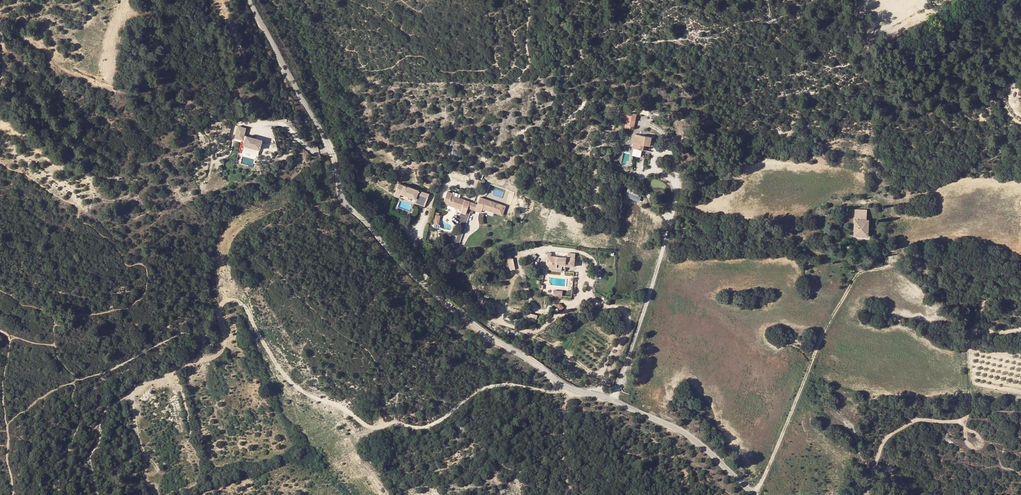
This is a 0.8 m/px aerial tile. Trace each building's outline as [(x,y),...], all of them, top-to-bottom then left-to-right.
[(10,103),(2,98),(0,102),(5,105),(8,107),(10,103)] [(632,130),(636,113),(627,111),(623,128),(632,130)] [(243,146),(259,151),(261,142),(246,138),(245,139),(243,138),(245,130),(239,129),(236,139),(242,141),(242,140),(245,141),(243,146)] [(651,137),(639,135),(638,139),(633,138),(631,148),(642,150),(643,145),(650,146),(651,137)] [(465,181),(467,175),(454,171),(452,177),(465,181)] [(427,192),(396,183),(392,195),(397,197),(399,193),(414,197),(414,196),(420,198),(425,199),(427,192)] [(625,192),(624,197),(640,201),(641,196),(625,192)] [(458,213),(464,215),(465,209),(467,203),(448,197),(449,195),(444,193),(441,205),(459,211),(458,213)] [(423,205),(425,199),(420,198),(414,196),(414,197),(412,201),(423,205)] [(500,215),(503,206),(477,198),(474,205),(473,211),(479,213),(480,209),(500,215)] [(866,210),(854,210),(853,236),(867,236),(868,220),(866,220),(866,210)] [(516,269),(515,258),(512,258),(512,250),(508,250),(510,270),(516,269)] [(562,267),(562,265),(565,266),(573,266),(574,258),(546,256),(546,262),(551,262),(551,266),(562,267)] [(556,289),(554,297),(564,298),(565,290),(556,289)] [(536,322),(539,315),(530,312),(527,319),(536,322)]
